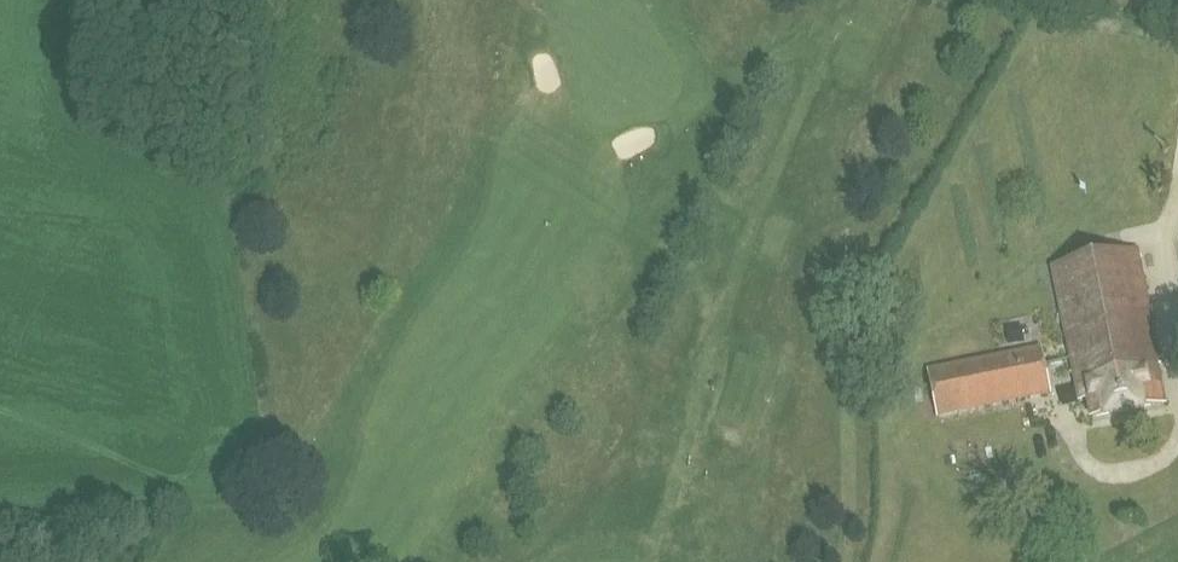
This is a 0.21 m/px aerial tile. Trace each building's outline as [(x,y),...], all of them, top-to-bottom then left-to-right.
[(1079,385),(1086,384),(1093,417),(1157,404),(1148,365),(1161,362),(1138,250),(1054,267),(1079,385)] [(883,322),(871,324),(875,341),(887,338),(883,322)] [(939,414),(1050,391),(1041,349),(930,371),(939,414)]
